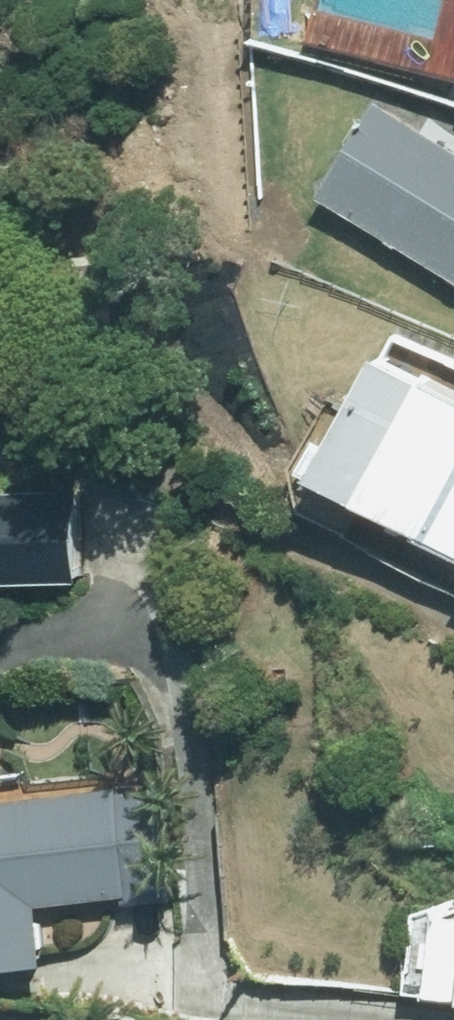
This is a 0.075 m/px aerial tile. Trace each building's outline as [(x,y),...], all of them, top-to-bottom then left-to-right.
[(453,226),(453,140),(387,99),(329,192),(435,257),(453,226)] [(435,257),(453,269),(453,226),(435,257)] [(435,524),(453,488),(453,389),(394,358),(334,471),(435,524)] [(453,534),(453,488),(435,524),(453,534)] [(90,576),(90,491),(0,491),(0,554),(4,554),(4,576),(90,576)] [(0,773),(0,968),(58,963),(54,903),(176,893),(166,774),(36,784),(35,771),(0,773)]
